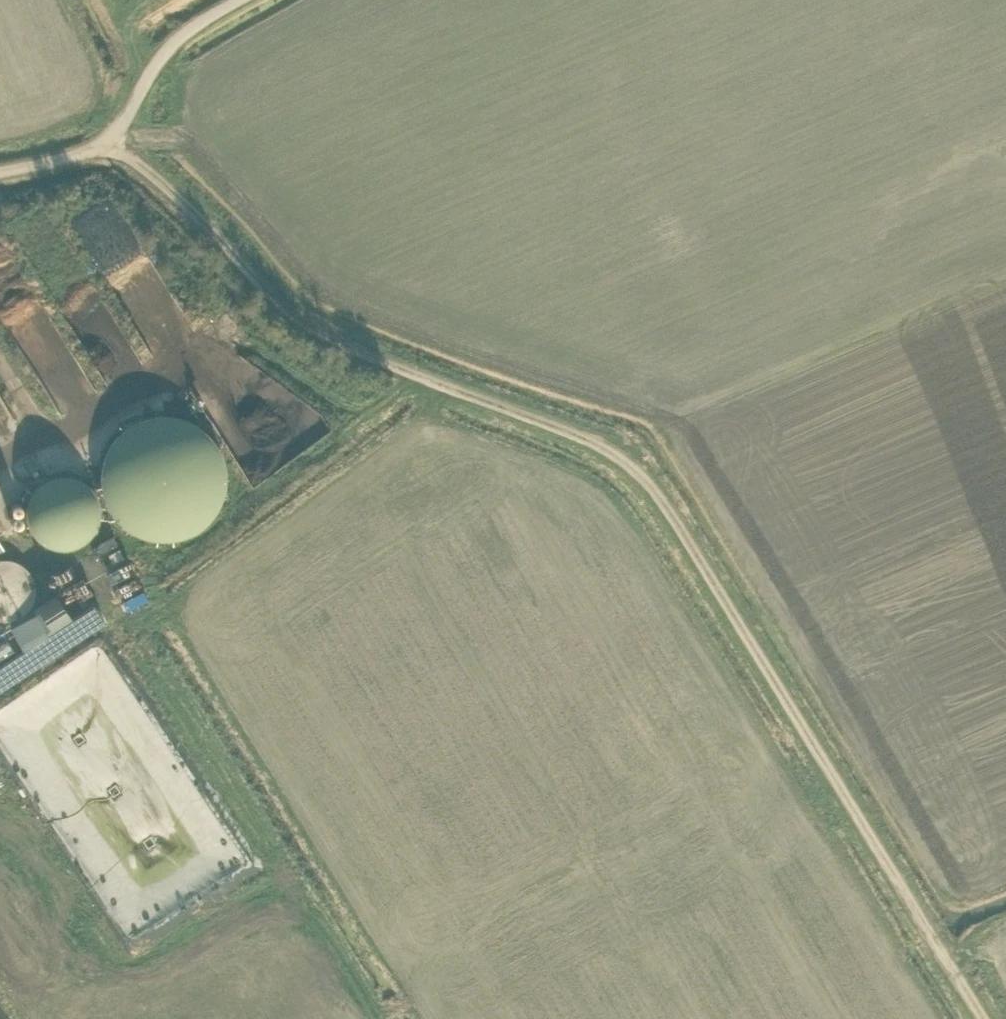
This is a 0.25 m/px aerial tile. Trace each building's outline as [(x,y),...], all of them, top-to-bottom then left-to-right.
[(114,517),(119,522),(124,527),(130,531),(136,534),(143,537),(149,539),(156,540),(164,541),(171,540),(178,539),(185,537),(191,534),(197,530),(203,526),(208,521),(213,516),(217,510),(220,504),(223,497),(225,490),(226,483),(226,476),(226,469),(224,462),(222,455),(219,449),(216,443),(211,437),(207,432),(201,427),(195,423),(189,420),(182,417),(175,416),(168,415),(161,414),(154,415),(147,417),(140,419),(133,422),(127,426),(121,431),(115,436),(110,443),(107,449),(104,456),(102,463),(101,470),(100,477),(100,484),(102,491),(104,498),(106,505),(110,511),(114,517)] [(92,489),(88,485),(86,483),(81,480),(76,478),(70,476),(64,476),(59,476),(53,477),(48,479),(43,482),(38,485),(34,489),(31,494),(29,499),(27,504),(26,510),(26,516),(27,521),(29,526),(31,531),(35,536),(38,540),(43,544),(48,546),(53,548),(58,549),(64,550),(70,549),(75,548),(80,546),(85,543),(89,539),(93,535),(96,531),(98,526),(100,520),(101,515),(101,509),(100,504),(98,498),(96,493),(92,489)] [(118,545),(114,537),(92,548),(97,556),(118,545)] [(3,622),(6,622),(9,621),(12,621),(15,620),(18,618),(21,617),(24,615),(26,613),(28,611),(30,608),(32,605),(33,603),(34,600),(35,597),(35,594),(36,591),(35,587),(35,584),(34,581),(33,578),(32,576),(30,573),(28,570),(26,568),(23,566),(21,564),(18,563),(15,562),(12,561),(9,560),(6,560),(3,560),(0,560),(0,621),(3,622)] [(130,569),(126,560),(104,571),(109,580),(130,569)] [(71,576),(66,567),(45,579),(50,588),(71,576)] [(139,586),(135,578),(113,589),(118,597),(139,586)] [(86,581),(65,592),(69,601),(91,590),(86,581)] [(36,613),(21,621),(18,623),(11,627),(23,650),(0,665),(0,681),(4,687),(105,622),(93,605),(52,632),(49,628),(45,630),(36,613)] [(0,642),(0,657),(13,648),(6,638),(0,642)]
